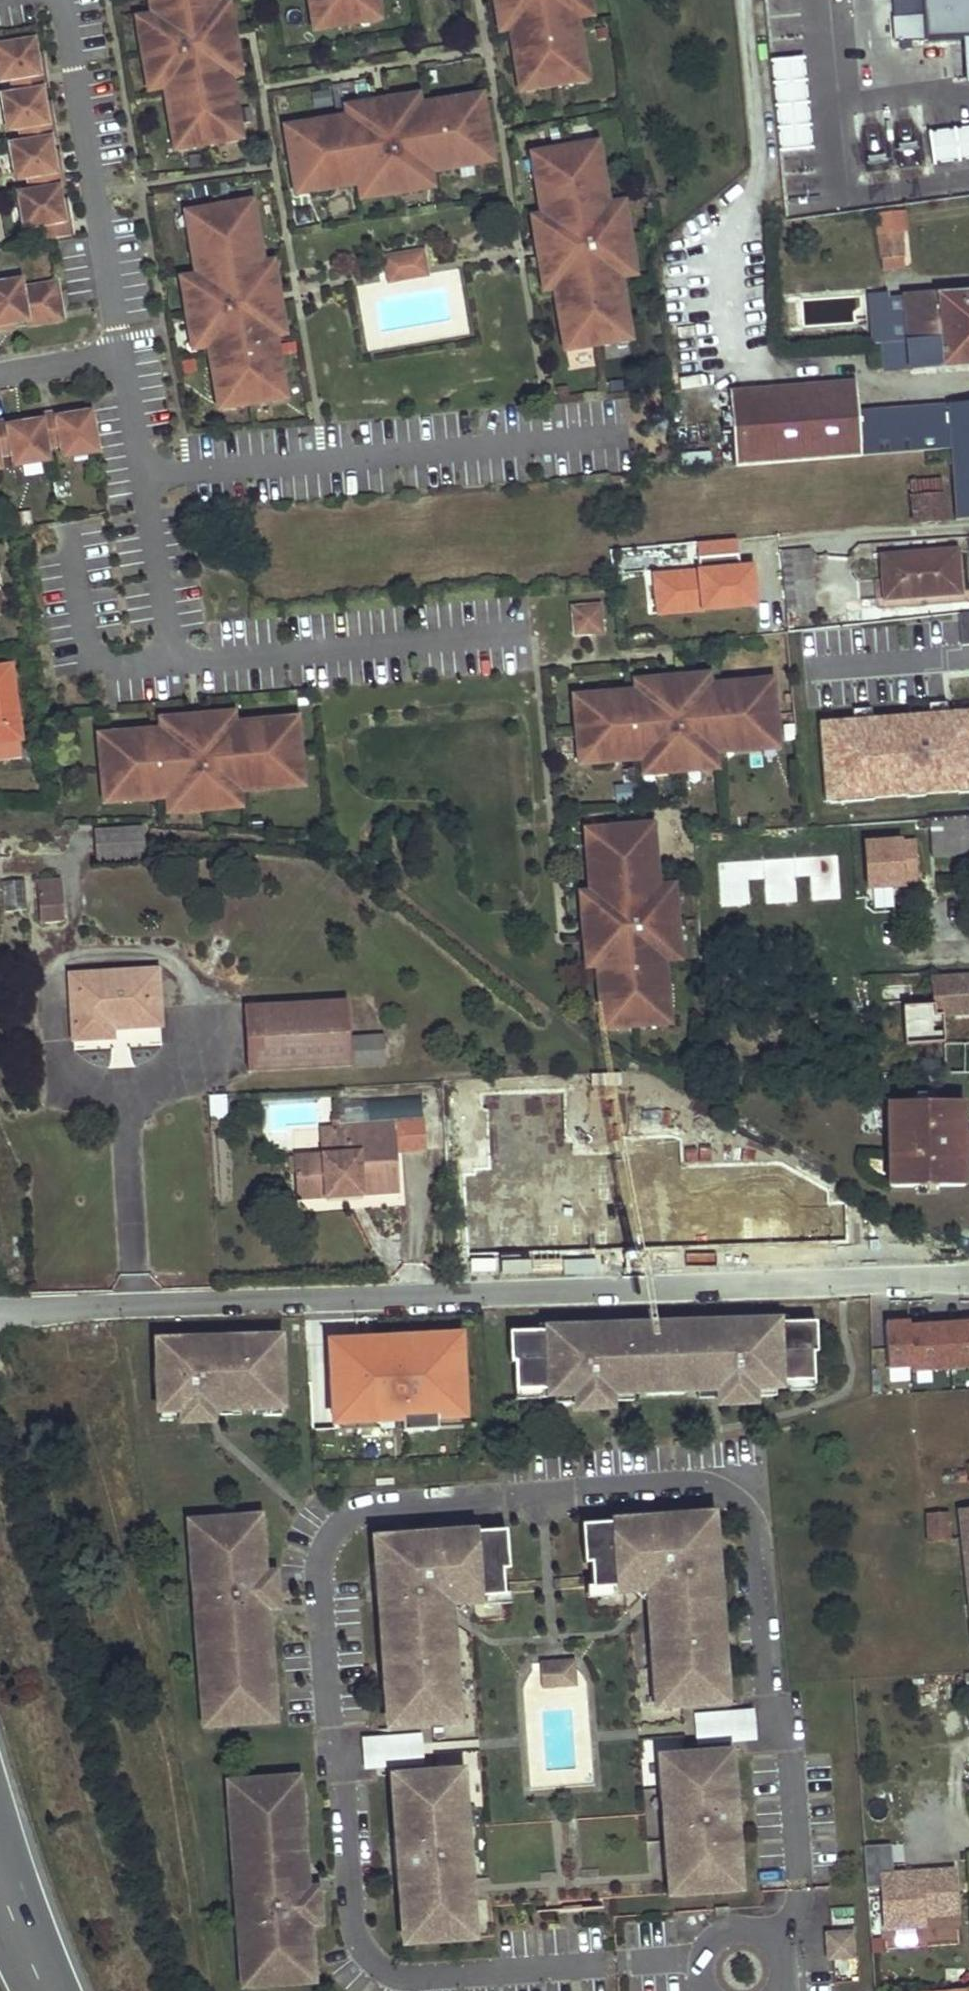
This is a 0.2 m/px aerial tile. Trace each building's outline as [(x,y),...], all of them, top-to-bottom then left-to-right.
[(153,27),(146,28),(155,80),(162,79),(172,136),(184,134),(186,149),(228,142),(225,127),(237,125),(234,110),(236,109),(231,80),(229,80),(226,66),(229,66),(221,17),(218,18),(215,4),(217,3),(217,0),(149,0),(153,27)] [(314,31),(378,20),(375,0),(309,0),(314,31)] [(507,18),(510,18),(513,31),(510,32),(515,61),(517,61),(520,76),(531,74),(534,89),(576,83),(573,67),(584,66),(575,8),(582,7),(581,0),(504,0),(507,18)] [(924,15),(905,16),(895,17),(897,44),(962,40),(968,39),(968,0),(923,0),(924,15)] [(905,16),(924,15),(923,0),(903,0),(905,16)] [(0,48),(0,83),(12,81),(14,95),(2,97),(7,132),(20,130),(22,144),(10,146),(16,180),(28,178),(31,193),(18,195),(24,230),(36,228),(39,242),(71,237),(67,213),(62,214),(58,189),(63,188),(58,164),(53,165),(49,140),(54,139),(50,115),(45,116),(41,91),(46,90),(42,66),(37,67),(33,42),(0,48)] [(767,58),(776,150),(806,147),(798,55),(767,58)] [(584,66),(573,67),(576,83),(587,81),(584,66)] [(531,74),(520,76),(522,91),(534,89),(531,74)] [(482,98),(467,100),(468,112),(484,109),(482,98)] [(302,139),(287,142),(293,184),(309,181),(311,193),(368,183),(369,190),(421,182),(420,175),(477,165),(475,153),(491,151),(484,109),(468,112),(467,100),(451,103),(451,101),(421,105),(422,108),(408,110),(407,107),(358,115),(359,119),(345,121),(345,119),(315,123),(316,125),(300,128),(302,139)] [(929,161),(968,157),(968,124),(926,129),(929,161)] [(237,125),(225,127),(228,142),(239,140),(237,125)] [(285,130),(287,142),(302,139),(300,128),(285,130)] [(184,134),(172,136),(175,151),(186,149),(184,134)] [(597,143),(586,145),(589,160),(600,158),(597,143)] [(586,145),(544,152),(547,168),(536,170),(538,185),(536,185),(541,215),(543,214),(546,228),(543,229),(551,278),(555,277),(557,291),(555,291),(559,321),(561,320),(564,336),(575,334),(578,349),(620,342),(617,327),(629,325),(619,268),(626,267),(617,214),(610,215),(600,158),(589,160),(586,145)] [(491,151),(475,153),(477,165),(492,162),(491,151)] [(544,152),(533,154),(536,170),(547,168),(544,152)] [(309,181),(293,184),(295,195),(311,193),(309,181)] [(250,203),(239,205),(241,220),(253,218),(250,203)] [(239,205),(197,212),(199,227),(188,229),(198,286),(190,287),(199,340),(206,339),(216,396),(228,394),(230,409),(272,402),(270,386),(281,384),(278,369),(280,369),(275,339),(273,340),(271,326),(274,325),(265,276),(262,277),(260,263),(262,263),(257,233),(255,234),(253,218),(241,220),(239,205)] [(197,212),(186,214),(188,229),(199,227),(197,212)] [(902,232),(881,234),(883,258),(904,257),(902,232)] [(423,253),(386,259),(390,281),(426,275),(423,253)] [(56,284),(22,290),(20,282),(0,285),(0,331),(3,330),(2,326),(25,322),(26,327),(62,321),(56,284)] [(905,296),(905,299),(908,341),(892,341),(883,342),(885,369),(910,369),(910,372),(968,368),(968,292),(905,296)] [(905,299),(889,300),(892,341),(908,341),(905,299)] [(629,325),(617,327),(620,342),(631,340),(629,325)] [(575,334),(564,336),(567,351),(578,349),(575,334)] [(858,413),(855,383),(731,394),(737,468),(948,450),(948,453),(949,463),(950,472),(953,472),(956,515),(953,514),(954,522),(968,521),(968,405),(858,413)] [(281,384),(270,386),(272,402),(283,400),(281,384)] [(228,394),(216,396),(219,411),(230,409),(228,394)] [(12,455),(14,467),(48,461),(46,449),(61,447),(63,459),(97,453),(91,414),(66,418),(65,413),(41,417),(42,422),(17,426),(16,422),(0,424),(0,457),(12,455)] [(926,454),(926,465),(949,463),(948,453),(926,454)] [(942,487),(914,488),(914,496),(943,494),(942,487)] [(911,496),(914,523),(947,520),(945,494),(943,494),(914,496),(911,496)] [(812,549),(780,551),(782,565),(813,563),(812,549)] [(957,552),(881,557),(885,598),(960,593),(957,552)] [(697,555),(698,586),(740,585),(739,554),(697,555)] [(599,608),(574,610),(576,635),(601,632),(599,608)] [(968,643),(968,613),(958,615),(962,644),(968,643)] [(12,665),(0,667),(0,760),(24,757),(22,740),(24,740),(12,665)] [(773,682),(757,684),(758,695),(774,694),(773,682)] [(590,710),(575,711),(578,754),(594,752),(595,764),(653,759),(653,766),(706,762),(706,754),(763,749),(762,737),(777,736),(774,694),(758,695),(757,684),(742,685),(742,683),(712,685),(712,688),(698,689),(698,686),(648,690),(649,694),(635,695),(634,693),(605,695),(605,697),(589,698),(590,710)] [(589,698),(574,700),(575,711),(590,710),(589,698)] [(297,721),(282,723),(283,734),(298,733),(297,721)] [(115,749),(99,750),(103,793),(118,791),(119,803),(177,798),(178,805),(230,801),(230,793),(288,788),(287,776),(302,775),(298,733),(283,734),(282,723),(266,724),(266,722),(236,724),(236,727),(222,728),(222,725),(173,729),(173,733),(159,734),(159,732),(129,734),(129,736),(114,738),(115,749)] [(777,736),(762,737),(763,749),(778,747),(777,736)] [(946,736),(946,739),(948,793),(968,793),(968,736),(946,736)] [(114,738),(99,739),(99,750),(115,749),(114,738)] [(594,752),(578,754),(579,765),(595,764),(594,752)] [(302,775),(287,776),(288,788),(303,786),(302,775)] [(118,791),(103,793),(104,804),(119,803),(118,791)] [(929,820),(930,828),(931,858),(968,855),(968,817),(929,820)] [(929,820),(917,821),(918,830),(930,828),(929,820)] [(653,825),(641,826),(643,842),(654,841),(653,825)] [(643,842),(641,826),(599,830),(600,846),(589,847),(590,862),(588,862),(591,892),(593,892),(594,906),(591,906),(596,955),(599,955),(600,969),(598,969),(600,999),(602,999),(604,1014),(615,1013),(617,1029),(659,1025),(658,1010),(669,1009),(664,951),(671,950),(667,898),(660,898),(654,841),(643,842)] [(144,857),(143,831),(97,830),(99,860),(144,857)] [(599,830),(588,831),(589,847),(600,846),(599,830)] [(864,832),(864,886),(905,886),(905,832),(864,832)] [(907,880),(916,880),(915,833),(906,833),(907,880)] [(5,911),(30,906),(23,875),(0,880),(0,888),(5,911)] [(37,884),(41,921),(65,919),(61,882),(37,884)] [(162,968),(84,972),(85,988),(74,989),(76,1035),(118,1034),(117,1026),(117,1019),(126,1019),(126,1025),(165,1023),(162,968)] [(85,988),(84,972),(73,973),(74,989),(85,988)] [(932,978),(933,1002),(934,1015),(968,1012),(968,976),(932,978)] [(932,978),(924,979),(925,1002),(933,1002),(932,978)] [(348,1000),(248,1004),(252,1070),(352,1065),(350,1039),(348,1000)] [(669,1009),(658,1010),(659,1025),(670,1024),(669,1009)] [(615,1013),(604,1014),(605,1029),(617,1029),(615,1013)] [(350,1039),(352,1065),(385,1062),(384,1037),(350,1039)] [(968,1069),(968,1042),(948,1042),(947,1069),(968,1069)] [(935,1094),(914,1094),(914,1102),(914,1108),(935,1109),(935,1102),(935,1094)] [(228,1119),(226,1095),(210,1095),(211,1126),(226,1126),(226,1118),(228,1119)] [(914,1102),(888,1102),(887,1187),(914,1187),(914,1181),(935,1181),(935,1187),(963,1187),(963,1156),(963,1135),(963,1103),(935,1102),(935,1109),(914,1108),(914,1102)] [(634,1106),(457,1115),(461,1205),(714,1192),(712,1150),(686,1150),(685,1129),(635,1131),(634,1106)] [(397,1190),(392,1124),(344,1127),(346,1153),(294,1157),(296,1197),(397,1190)] [(914,1181),(914,1187),(914,1195),(936,1195),(935,1187),(935,1181),(914,1181)] [(904,1296),(881,1297),(884,1387),(934,1384),(934,1355),(934,1308),(934,1293),(903,1294),(904,1296)] [(813,1352),(817,1352),(816,1321),(774,1323),(774,1322),(730,1323),(730,1327),(692,1328),(692,1324),(633,1326),(633,1330),(595,1331),(595,1328),(550,1329),(550,1331),(509,1332),(511,1362),(514,1362),(516,1390),(550,1389),(550,1393),(577,1393),(577,1407),(611,1406),(610,1391),(637,1391),(637,1387),(692,1385),(692,1388),(719,1388),(720,1403),(753,1402),(752,1387),(779,1386),(779,1382),(814,1381),(813,1352)] [(230,1408),(280,1407),(278,1338),(234,1339),(234,1343),(213,1344),(213,1340),(183,1341),(183,1345),(157,1346),(158,1410),(181,1410),(181,1422),(210,1421),(210,1405),(230,1404),(230,1408)] [(954,1356),(934,1355),(934,1384),(954,1384),(954,1356)] [(355,1367),(355,1418),(408,1416),(407,1366),(355,1367)] [(960,1508),(968,1586),(968,1508),(960,1508)] [(929,1539),(949,1538),(946,1511),(927,1513),(929,1539)] [(710,1548),(714,1547),(712,1515),(682,1517),(682,1521),(632,1524),(632,1521),(581,1524),(584,1563),(590,1563),(592,1589),(638,1585),(653,1596),(654,1612),(650,1613),(652,1643),(656,1643),(658,1667),(654,1667),(655,1681),(659,1681),(661,1706),(689,1705),(689,1701),(725,1698),(722,1662),(718,1662),(717,1638),(720,1638),(716,1580),(712,1580),(710,1548)] [(276,1607),(274,1574),(259,1575),(255,1521),(222,1523),(221,1521),(190,1523),(192,1553),(196,1553),(198,1573),(194,1573),(197,1621),(201,1622),(203,1641),(199,1641),(201,1672),(205,1671),(207,1696),(203,1696),(205,1725),(236,1723),(236,1721),(269,1718),(265,1664),(269,1664),(267,1633),(263,1634),(261,1609),(276,1607)] [(508,1569),(506,1530),(455,1534),(455,1538),(406,1541),(405,1538),(375,1539),(378,1572),(382,1572),(384,1604),(380,1604),(384,1662),(388,1662),(390,1686),(386,1687),(389,1723),(425,1720),(425,1723),(454,1722),(451,1696),(455,1696),(455,1682),(450,1682),(449,1658),(453,1658),(451,1627),(447,1628),(445,1611),(458,1598),(504,1595),(502,1569),(508,1569)] [(575,1685),(574,1660),(540,1663),(542,1688),(575,1685)] [(753,1738),(751,1712),(694,1716),(696,1742),(753,1738)] [(422,1762),(420,1736),(363,1740),(365,1765),(422,1762)] [(731,1775),(729,1753),(719,1754),(721,1776),(731,1775)] [(721,1776),(719,1754),(660,1758),(663,1789),(667,1789),(668,1810),(664,1810),(666,1841),(670,1840),(672,1862),(668,1863),(670,1894),(729,1890),(728,1868),(737,1867),(736,1851),(732,1851),(728,1792),(732,1791),(731,1775),(721,1776)] [(428,1774),(428,1778),(392,1780),(395,1829),(400,1829),(404,1889),(400,1889),(403,1939),(440,1936),(440,1940),(468,1938),(466,1912),(470,1912),(469,1899),(460,1899),(459,1880),(468,1879),(464,1830),(460,1830),(459,1811),(463,1811),(462,1797),(458,1797),(456,1772),(428,1774)] [(298,1836),(294,1782),(260,1784),(260,1782),(229,1784),(231,1814),(235,1813),(237,1837),(233,1838),(235,1868),(239,1867),(241,1887),(237,1888),(240,1937),(244,1936),(246,1956),(242,1956),(244,1986),(275,1984),(275,1981),(308,1979),(304,1925),(319,1923),(316,1890),(302,1891),(300,1866),(304,1866),(302,1835),(298,1836)] [(881,1927),(928,1926),(928,1915),(959,1915),(958,1863),(893,1865),(893,1841),(864,1842),(866,1884),(880,1883),(881,1927)] [(739,1889),(737,1867),(728,1868),(729,1890),(739,1889)] [(853,1957),(851,1932),(826,1934),(827,1959),(853,1957)]
